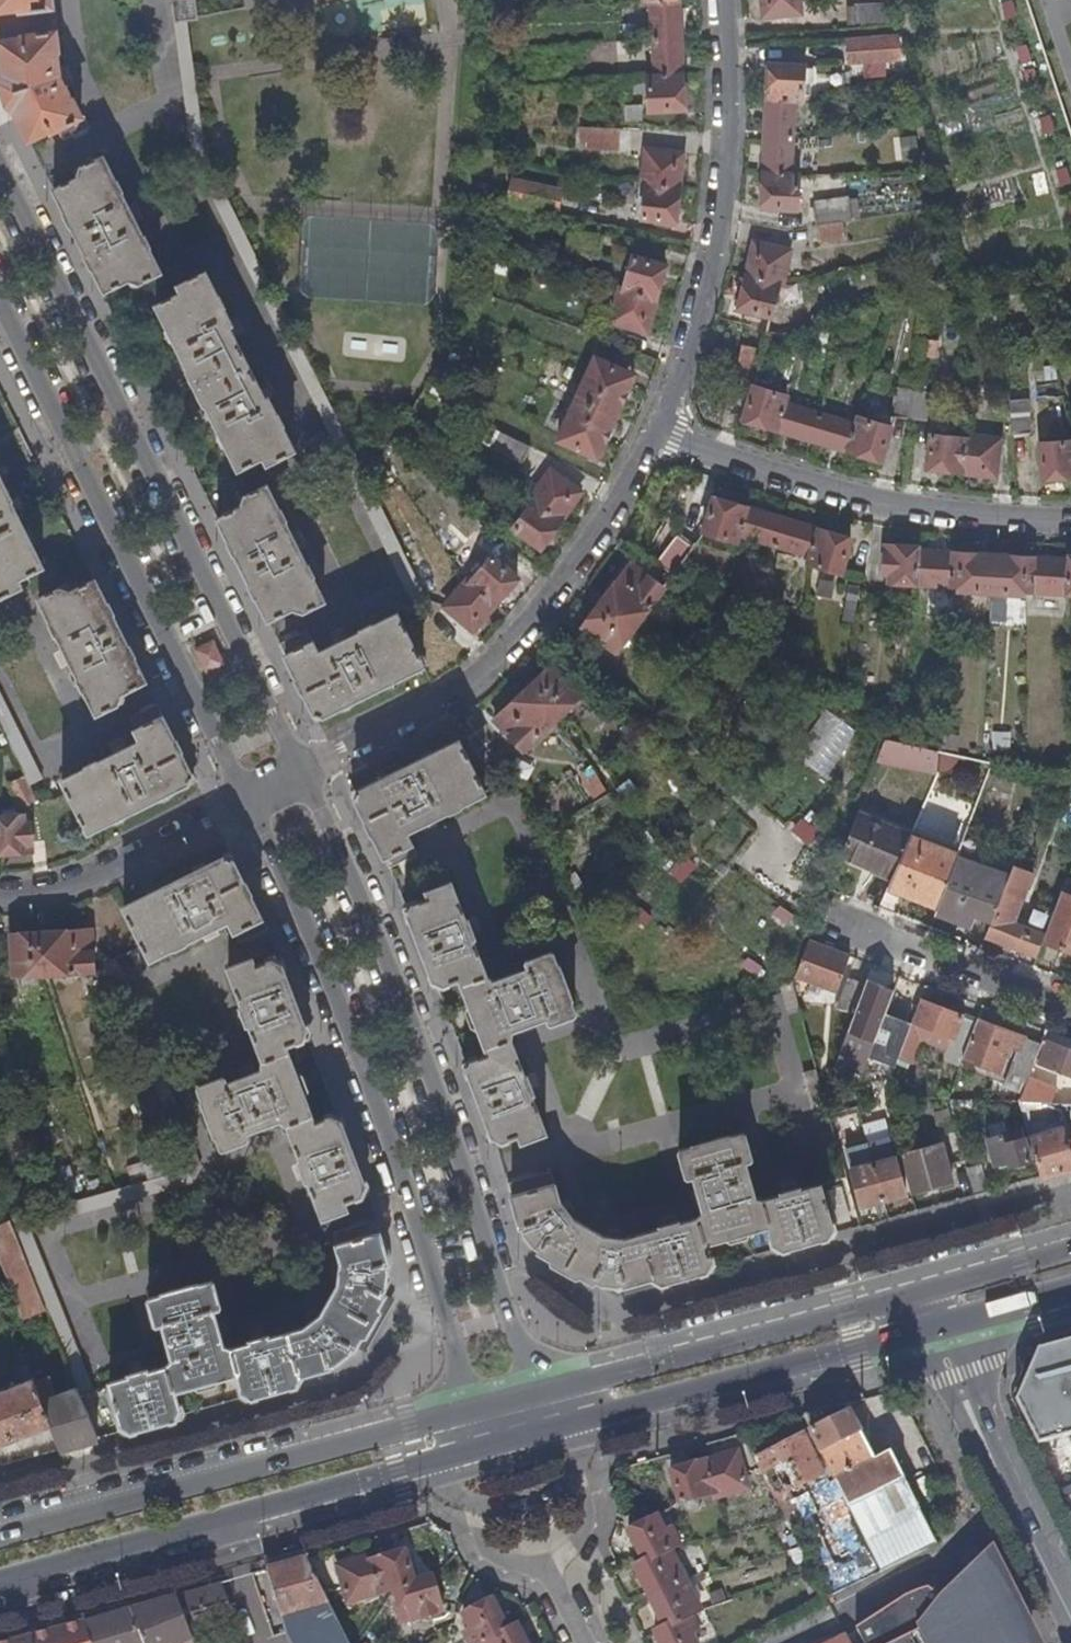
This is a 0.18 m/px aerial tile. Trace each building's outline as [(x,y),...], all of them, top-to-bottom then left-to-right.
[(1,73),(9,101),(26,142),(47,131),(49,134),(53,132),(60,143),(87,129),(80,117),(77,119),(67,100),(65,100),(54,74),(51,52),(54,51),(47,0),(0,0),(0,64),(1,73)] [(315,720),(419,667),(402,629),(419,620),(424,601),(420,592),(436,584),(422,558),(420,558),(407,563),(400,549),(202,150),(186,21),(196,19),(192,0),(170,0),(169,0),(179,84),(190,156),(337,451),(334,452),(409,599),(407,608),(397,614),(392,614),(315,653),(303,630),(277,643),(315,720)] [(430,21),(430,0),(411,0),(412,21),(430,21)] [(676,0),(646,2),(651,78),(643,78),(645,112),(681,109),(676,0)] [(759,18),(797,16),(796,0),(758,0),(759,18)] [(885,24),(883,7),(850,11),(852,28),(885,24)] [(892,39),(843,41),(844,64),(893,60),(892,39)] [(791,100),(798,101),(800,68),(764,67),(763,99),(791,100)] [(791,100),(763,99),(758,209),(794,211),(795,176),(787,176),(791,100)] [(615,151),(616,130),(578,129),(577,149),(615,151)] [(643,185),(676,189),(679,154),(641,150),(638,185),(643,185)] [(75,179),(51,191),(102,292),(127,281),(130,287),(158,272),(100,157),(73,172),(75,179)] [(510,182),(505,203),(552,213),(557,192),(510,182)] [(673,223),(676,189),(643,185),(640,220),(673,223)] [(838,222),(844,221),(840,199),(809,205),(816,242),(840,237),(838,222)] [(735,310),(768,318),(775,286),(778,286),(785,252),(750,244),(735,310)] [(661,267),(629,258),(620,291),(616,289),(607,323),(643,334),(661,267)] [(154,307),(235,469),(259,456),(264,465),(292,450),(266,399),(262,401),(225,327),(229,325),(203,273),(176,287),(179,294),(154,307)] [(825,347),(828,333),(808,330),(805,344),(825,347)] [(934,358),(937,340),(921,340),(918,357),(934,358)] [(749,379),(754,351),(736,347),(730,377),(749,379)] [(631,377),(591,360),(555,442),(594,459),(631,377)] [(784,397),(753,388),(750,388),(740,422),(877,462),(887,428),(855,418),(853,424),(782,406),(784,397)] [(906,418),(910,388),(894,388),(891,417),(906,418)] [(1022,400),(1006,400),(1008,435),(1025,433),(1022,400)] [(528,448),(497,433),(489,449),(519,465),(528,448)] [(996,440),(962,436),(961,439),(927,436),(924,469),(992,477),(996,440)] [(1036,444),(1040,478),(1070,476),(1070,442),(1036,444)] [(579,494),(547,471),(527,499),(530,502),(511,529),(539,549),(579,494)] [(0,484),(0,597),(19,587),(15,579),(41,566),(0,484)] [(239,507),(215,519),(240,570),(266,621),(290,610),(295,616),(322,601),(263,485),(236,499),(239,507)] [(711,499),(700,533),(733,542),(735,535),(807,555),(805,565),(836,574),(845,541),(711,499)] [(687,546),(673,536),(654,562),(667,572),(687,546)] [(407,563),(420,558),(412,543),(400,549),(407,563)] [(1066,559),(1066,562),(913,553),(913,548),(881,546),(880,574),(887,574),(887,584),(956,587),(955,592),(1020,595),(1021,593),(1070,596),(1070,559),(1066,559)] [(470,583),(465,580),(444,607),(472,631),(515,579),(490,557),(470,583)] [(661,588),(626,564),(580,627),(613,652),(661,588)] [(142,682),(92,579),(67,591),(63,586),(36,600),(93,715),(121,701),(118,694),(142,682)] [(201,672),(222,662),(211,637),(189,646),(201,672)] [(578,695),(550,667),(494,721),(520,749),(578,695)] [(188,792),(192,780),(155,706),(127,719),(137,741),(60,779),(60,781),(47,788),(0,694),(0,729),(25,778),(10,786),(22,810),(37,802),(48,804),(68,795),(87,833),(180,787),(188,792)] [(1010,750),(1010,732),(990,732),(990,750),(1010,750)] [(878,739),(870,763),(933,774),(934,772),(934,751),(878,739)] [(456,740),(349,794),(377,847),(388,869),(416,854),(404,831),(483,792),(456,740)] [(851,813),(836,856),(890,876),(907,835),(851,813)] [(30,853),(28,824),(23,824),(22,816),(0,817),(0,854),(30,853)] [(809,846),(820,832),(800,816),(789,830),(809,846)] [(911,825),(907,835),(955,854),(958,843),(911,825)] [(890,876),(885,888),(935,907),(940,894),(945,879),(955,854),(907,835),(890,876)] [(180,1169),(10,1218),(85,1406),(116,1398),(126,1432),(183,1416),(176,1389),(196,1383),(198,1388),(220,1381),(219,1378),(238,1372),(246,1398),(297,1383),(300,1374),(330,1366),(330,1362),(334,1362),(350,1350),(351,1346),(354,1346),(385,1291),(384,1291),(386,1269),(384,1262),(387,1261),(374,1219),(371,1219),(330,1230),(340,1260),(338,1280),(340,1282),(321,1316),(318,1315),(306,1326),(307,1328),(267,1338),(266,1335),(249,1340),(250,1342),(234,1347),(222,1344),(212,1309),(218,1307),(210,1279),(147,1297),(155,1323),(161,1322),(173,1357),(168,1365),(149,1371),(147,1368),(130,1372),(131,1375),(112,1381),(111,1383),(93,1388),(29,1229),(193,1179),(199,1165),(175,1105),(123,970),(147,958),(149,960),(226,921),(239,943),(264,932),(268,930),(228,855),(122,907),(140,945),(102,964),(128,1015),(183,1161),(180,1169)] [(870,904),(881,877),(846,864),(836,891),(870,904)] [(989,919),(983,936),(1033,955),(1040,939),(1050,912),(1036,907),(1028,928),(1010,921),(1028,873),(1009,866),(999,891),(989,919)] [(945,879),(940,894),(977,908),(983,893),(945,879)] [(1057,891),(1065,894),(1069,882),(1062,880),(1057,891)] [(427,898),(405,907),(402,908),(433,986),(434,985),(457,977),(468,1003),(464,1005),(473,1028),(476,1026),(487,1052),(464,1061),(462,1062),(494,1141),(517,1132),(521,1140),(544,1130),(530,1093),(531,1092),(525,1075),(523,1075),(509,1037),(510,1028),(545,1015),(549,1022),(573,1013),(550,950),(524,960),(526,967),(494,979),(485,974),(471,937),(472,936),(466,919),(464,920),(449,881),(424,891),(427,898)] [(977,908),(974,914),(989,919),(999,891),(986,885),(983,893),(977,908)] [(1040,939),(1070,952),(1070,896),(1065,894),(1057,891),(1050,912),(1040,939)] [(935,907),(932,915),(969,928),(974,914),(977,908),(940,894),(935,907)] [(89,929),(10,934),(13,975),(91,971),(89,929)] [(805,939),(791,977),(834,993),(848,955),(805,939)] [(276,956),(275,956),(253,965),(250,958),(227,967),(242,1003),(239,1004),(245,1023),(248,1022),(261,1057),(260,1068),(225,1082),(221,1077),(196,1087),(221,1147),(246,1138),(244,1131),(278,1118),(286,1124),(305,1178),(307,1179),(321,1216),(345,1208),(342,1200),(363,1193),(366,1192),(336,1113),(313,1121),(305,1099),(309,1098),(298,1070),(294,1071),(284,1045),(306,1035),(307,1034),(276,956)] [(835,1007),(852,1015),(863,986),(846,979),(835,1007)] [(912,993),(896,987),(887,1014),(902,1019),(912,993)] [(924,1023),(952,1034),(960,1015),(921,1001),(898,1056),(910,1060),(924,1023)] [(945,1052),(960,1059),(960,1058),(975,1021),(960,1015),(952,1034),(945,1052)] [(1041,1043),(976,1019),(975,1021),(960,1058),(997,1071),(1007,1046),(1020,1051),(1005,1089),(1021,1095),(1041,1043)] [(1047,1042),(1039,1063),(1070,1075),(1070,1052),(1047,1042)] [(882,1119),(861,1123),(865,1139),(885,1135),(882,1119)] [(1028,1137),(1040,1176),(1070,1167),(1070,1137),(1066,1139),(1062,1126),(1028,1137)] [(549,1168),(507,1181),(504,1182),(517,1223),(522,1222),(524,1230),(532,1242),(539,1248),(538,1250),(591,1279),(592,1277),(601,1281),(612,1283),(622,1280),(625,1284),(651,1275),(664,1281),(713,1267),(712,1265),(705,1241),(725,1235),(727,1240),(750,1233),(749,1229),(767,1224),(774,1246),(776,1249),(833,1234),(818,1183),(798,1189),(794,1186),(780,1191),(780,1194),(763,1199),(753,1197),(742,1160),(748,1157),(740,1130),(677,1149),(685,1175),(691,1174),(701,1210),(695,1217),(678,1222),(676,1220),(658,1225),(659,1227),(627,1237),(605,1236),(569,1217),(569,1213),(560,1202),(549,1168)] [(1005,1144),(1001,1133),(985,1138),(993,1164),(1006,1160),(1009,1166),(1029,1160),(1023,1138),(1005,1144)] [(899,1156),(910,1192),(952,1180),(941,1144),(899,1156)] [(871,1163),(882,1199),(906,1192),(895,1156),(871,1163)] [(858,1206),(882,1199),(871,1163),(848,1169),(858,1206)] [(965,1179),(971,1195),(989,1190),(981,1163),(965,1168),(968,1176),(965,1179)] [(839,1185),(824,1188),(833,1222),(848,1219),(839,1185)] [(1035,1351),(1013,1403),(1037,1447),(1070,1438),(1070,1341),(1035,1351)] [(32,1347),(23,1350),(34,1378),(37,1388),(48,1384),(32,1347)] [(68,1377),(62,1379),(67,1392),(73,1390),(68,1377)] [(34,1378),(0,1390),(0,1444),(52,1424),(43,1401),(37,1388),(34,1378)] [(62,1379),(48,1384),(37,1388),(43,1401),(67,1392),(62,1379)] [(67,1392),(43,1401),(52,1424),(62,1449),(98,1439),(87,1411),(82,1413),(73,1390),(67,1392)] [(844,1412),(842,1405),(799,1418),(806,1431),(844,1412)] [(884,1486),(844,1412),(806,1431),(878,1570),(932,1542),(917,1511),(900,1478),(884,1486)] [(801,1434),(751,1458),(782,1519),(787,1530),(799,1523),(784,1493),(822,1472),(801,1434)] [(744,1489),(733,1452),(668,1470),(677,1504),(710,1495),(711,1499),(744,1489)] [(667,1551),(676,1546),(668,1531),(662,1534),(653,1518),(625,1532),(640,1562),(667,1551)] [(640,1562),(631,1567),(644,1595),(647,1600),(687,1580),(684,1574),(679,1577),(667,1551),(640,1562)] [(368,1558),(335,1568),(346,1605),(391,1591),(395,1607),(403,1605),(408,1622),(440,1612),(430,1578),(412,1583),(403,1552),(369,1562),(368,1558)] [(302,1559),(264,1569),(279,1616),(273,1618),(279,1634),(296,1628),(303,1642),(345,1642),(302,1559)] [(981,1563),(955,1586),(983,1642),(1024,1642),(1011,1605),(1000,1584),(981,1563)] [(689,1583),(687,1580),(647,1600),(649,1603),(662,1629),(688,1617),(697,1613),(684,1587),(689,1583)] [(233,1622),(217,1582),(180,1593),(196,1633),(233,1622)] [(955,1586),(939,1600),(929,1595),(910,1601),(857,1634),(861,1642),(983,1642),(955,1586)] [(150,1601),(128,1608),(142,1642),(150,1642),(163,1638),(150,1601)] [(489,1602),(460,1615),(468,1631),(461,1634),(465,1642),(520,1642),(513,1627),(504,1632),(489,1602)] [(128,1608),(82,1620),(90,1642),(142,1642),(128,1608)] [(653,1633),(658,1642),(693,1642),(689,1636),(695,1632),(688,1617),(662,1629),(653,1633)] [(82,1620),(1,1642),(90,1642),(82,1620)]
